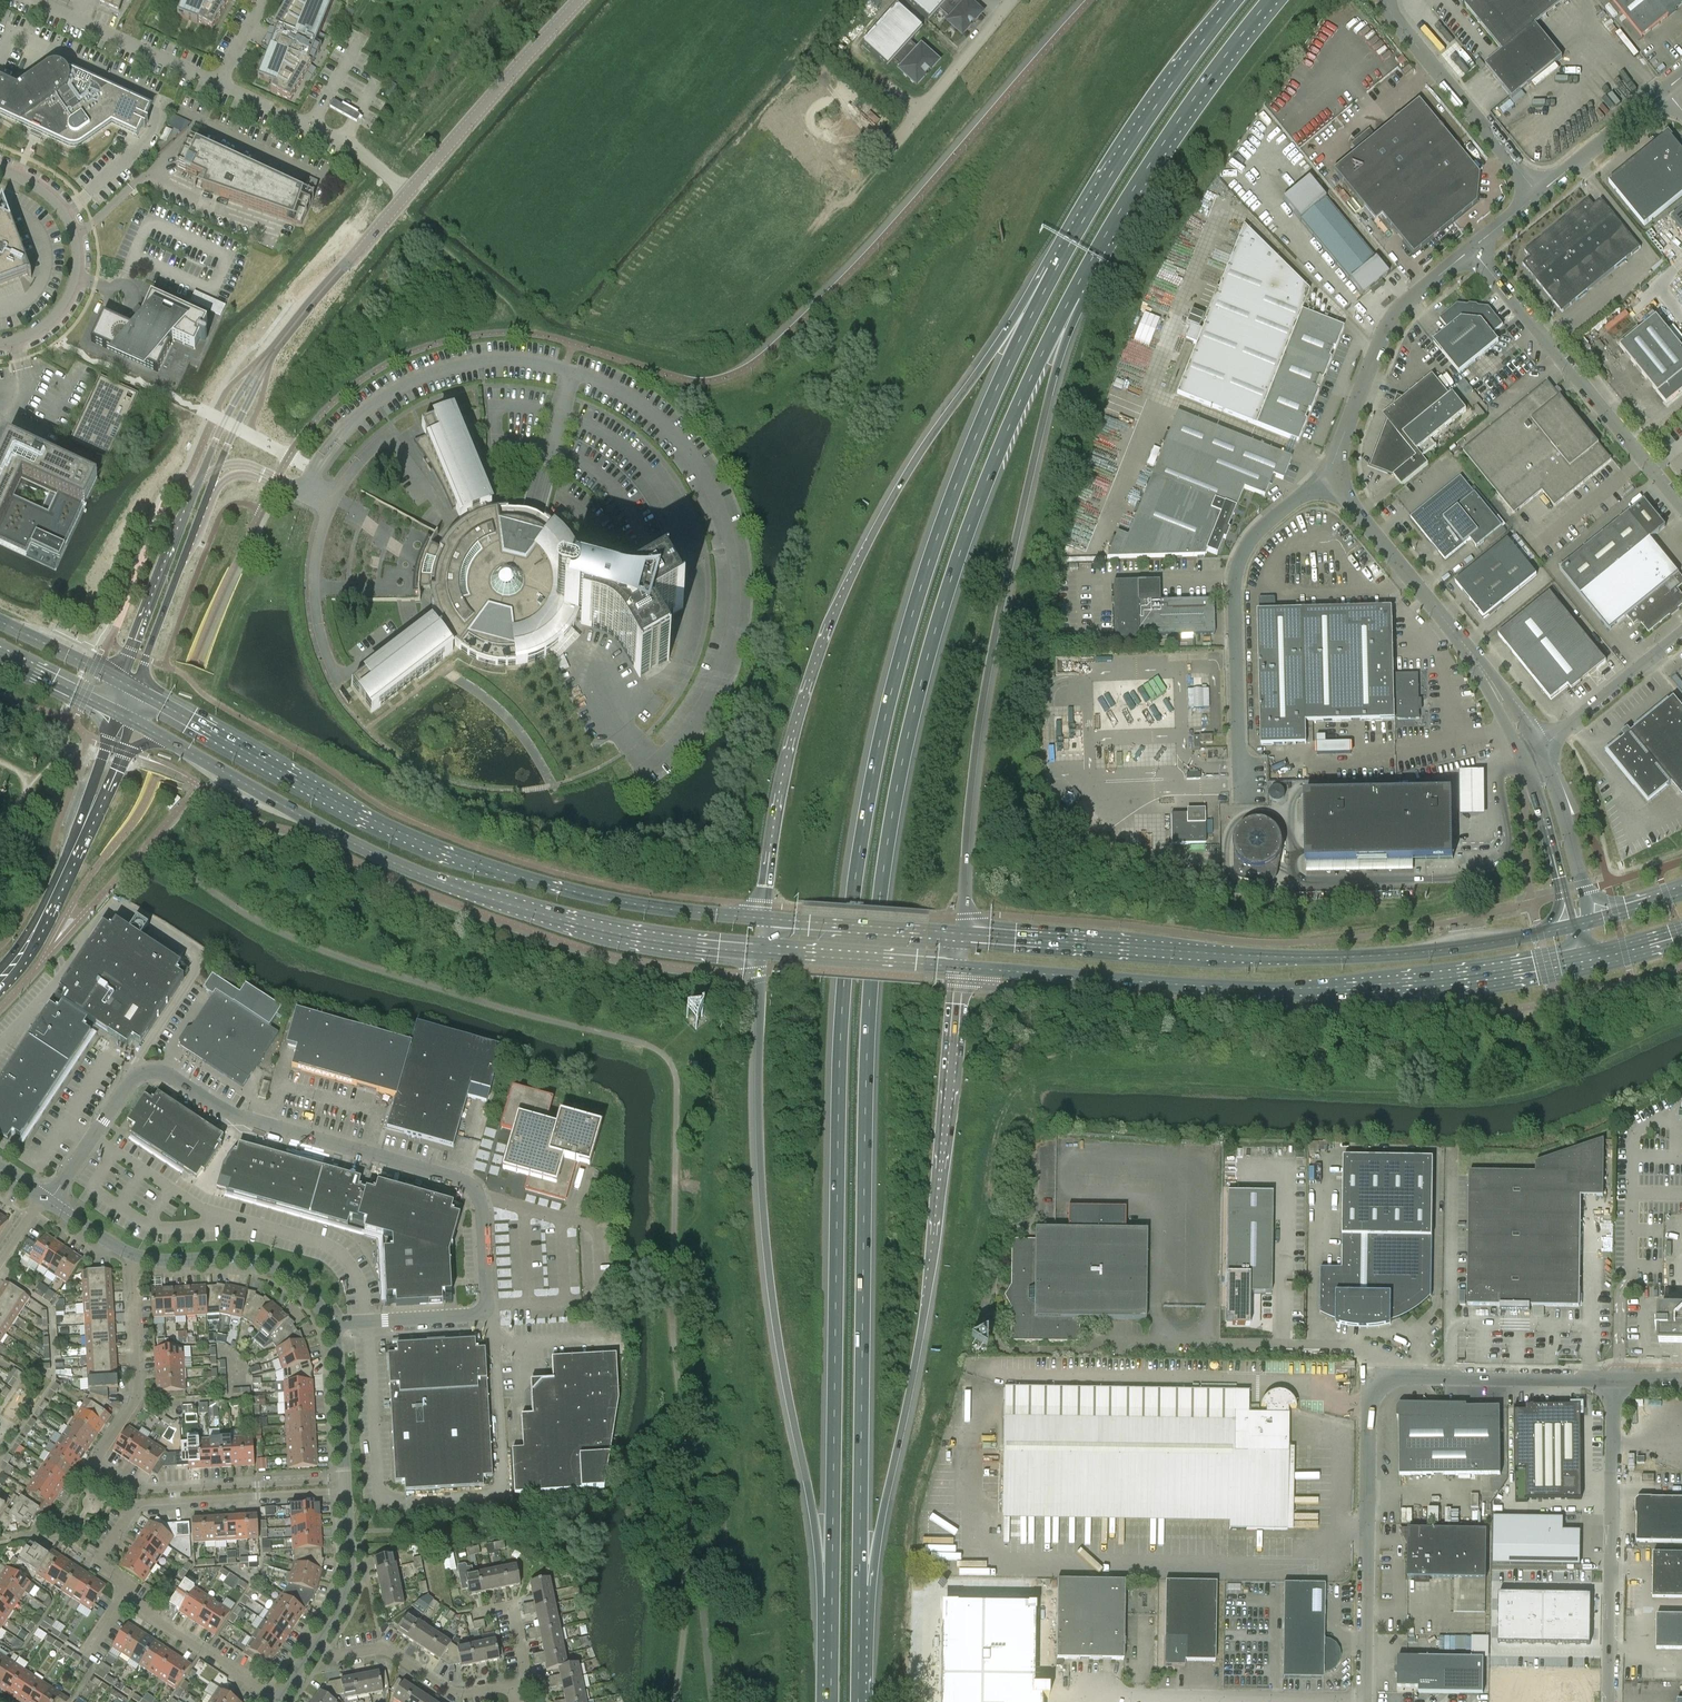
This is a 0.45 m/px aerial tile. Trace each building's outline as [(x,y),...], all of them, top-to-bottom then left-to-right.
[(98,4),(119,13),(123,0),(99,0),(98,4)] [(180,10),(177,16),(198,24),(199,22),(212,30),(229,0),(184,0),(180,10)] [(270,48),(258,79),(274,86),(271,90),(291,101),(311,65),(308,64),(334,0),(289,0),(272,30),(276,33),(270,48)] [(928,21),(928,22),(939,11),(950,21),(948,23),(962,35),(969,27),(970,28),(972,25),(973,23),(980,15),(967,3),(965,5),(959,0),(905,0),(928,21)] [(1465,5),(1502,52),(1485,66),(1510,96),(1512,99),(1562,58),(1535,25),(1566,0),(1471,0),(1465,5)] [(1642,38),(1681,6),(1681,0),(1611,0),(1642,38)] [(937,63),(921,49),(919,51),(910,43),(922,30),(896,7),(876,29),(862,45),(887,68),(893,62),(902,70),(900,72),(916,86),(926,75),(937,63)] [(0,15),(0,26),(4,28),(11,13),(3,9),(0,15)] [(1412,70),(1408,65),(1400,72),(1404,77),(1412,70)] [(20,126),(67,148),(70,149),(73,149),(76,149),(79,148),(82,147),(112,126),(126,133),(137,138),(142,127),(145,129),(148,122),(145,121),(150,110),(146,109),(109,91),(63,70),(61,69),(59,68),(57,68),(55,68),(53,68),(50,69),(48,70),(17,91),(12,89),(16,80),(0,73),(0,74),(0,117),(20,126)] [(1597,84),(1587,93),(1607,116),(1617,107),(1597,84)] [(1465,158),(1418,101),(1375,137),(1369,129),(1350,145),(1356,152),(1333,171),(1375,221),(1381,216),(1413,255),(1433,238),(1438,239),(1439,233),(1476,203),(1479,175),(1470,164),(1470,159),(1465,158)] [(1608,182),(1644,226),(1681,195),(1681,151),(1668,134),(1608,182)] [(205,183),(202,191),(301,225),(313,199),(189,141),(176,168),(202,180),(205,183)] [(1282,200),(1321,246),(1362,296),(1373,288),(1378,284),(1377,284),(1388,275),(1308,178),(1282,200)] [(1594,206),(1589,199),(1525,251),(1530,258),(1523,264),(1563,311),(1641,248),(1601,200),(1594,206)] [(0,206),(0,286),(27,276),(31,278),(3,200),(0,206)] [(1671,219),(1681,232),(1681,210),(1671,219)] [(1185,342),(1195,346),(1176,394),(1297,443),(1343,328),(1301,312),(1309,292),(1243,227),(1218,290),(1216,289),(1203,321),(1205,322),(1201,332),(1190,328),(1185,342)] [(137,331),(103,315),(91,342),(158,373),(170,346),(167,345),(172,339),(195,350),(200,339),(203,340),(205,341),(206,340),(207,338),(206,337),(205,335),(202,334),(207,323),(151,297),(145,312),(138,306),(133,312),(141,320),(139,324),(142,326),(137,331)] [(221,317),(225,306),(215,302),(211,312),(221,317)] [(1460,374),(1499,342),(1492,334),(1503,325),(1489,307),(1478,306),(1476,308),(1469,307),(1468,305),(1457,304),(1440,318),(1448,329),(1433,342),(1460,374)] [(1187,324),(1199,329),(1203,317),(1191,312),(1187,324)] [(1150,346),(1158,318),(1140,313),(1133,341),(1150,346)] [(1620,347),(1667,405),(1681,392),(1681,348),(1657,317),(1620,347)] [(1431,343),(1423,350),(1432,361),(1440,354),(1431,343)] [(1428,464),(1423,458),(1437,446),(1431,439),(1466,410),(1455,396),(1452,398),(1432,374),(1403,398),(1397,396),(1389,416),(1390,417),(1370,467),(1388,474),(1394,476),(1402,486),(1428,464)] [(70,442),(81,447),(107,460),(137,395),(100,378),(70,442)] [(1465,394),(1472,389),(1464,379),(1457,385),(1465,394)] [(1555,506),(1611,461),(1612,460),(1586,429),(1589,427),(1589,426),(1583,418),(1580,421),(1548,382),(1463,451),(1514,514),(1542,491),(1555,506)] [(432,625),(351,687),(371,713),(451,652),(447,647),(452,643),(457,647),(462,651),(467,655),(473,658),(478,660),(482,662),(488,663),(495,665),(500,665),(505,666),(513,665),(518,665),(523,664),(530,662),(534,661),(538,659),(544,656),(548,654),(552,651),(555,649),(561,643),(565,638),(570,632),(574,626),(576,622),(581,623),(581,624),(598,629),(604,631),(609,633),(611,635),(615,638),(618,642),(621,646),(639,678),(640,677),(640,676),(640,675),(643,674),(667,660),(668,661),(669,661),(651,630),(652,625),(683,608),(682,607),(681,607),(665,580),(667,580),(666,579),(637,595),(631,598),(626,600),(620,601),(616,601),(610,601),(604,599),(588,595),(588,596),(583,595),(584,590),(583,584),(583,579),(582,574),(581,569),(579,564),(577,558),(574,552),(572,548),(568,543),(565,539),(562,535),(558,532),(554,528),(550,525),(545,522),(541,520),(537,518),(534,517),(528,515),(520,513),(516,512),(512,512),(508,512),(505,512),(496,513),(487,514),(485,510),(491,508),(453,414),(452,413),(451,413),(452,415),(423,426),(423,425),(422,426),(426,437),(414,442),(420,451),(427,461),(425,462),(424,459),(423,460),(430,471),(431,471),(428,466),(430,465),(435,475),(439,482),(445,494),(452,510),(456,508),(461,520),(467,518),(469,522),(464,525),(460,528),(456,531),(452,535),(449,538),(446,542),(442,547),(440,550),(431,545),(432,543),(429,541),(428,543),(427,545),(425,548),(424,551),(422,555),(421,558),(419,561),(418,562),(417,562),(416,563),(416,564),(415,565),(415,566),(416,566),(416,567),(417,568),(418,568),(417,571),(414,570),(412,570),(412,571),(414,572),(417,572),(416,575),(416,578),(416,580),(416,582),(416,585),(416,588),(416,591),(419,591),(419,588),(430,588),(430,591),(430,597),(431,599),(432,608),(434,615),(436,618),(440,627),(437,630),(432,625)] [(1264,497),(1272,476),(1283,481),(1291,459),(1177,414),(1127,538),(1117,533),(1107,559),(1119,559),(1204,556),(1206,552),(1217,556),(1243,489),(1264,497)] [(0,458),(0,544),(27,557),(26,559),(55,573),(97,481),(8,440),(0,458)] [(1411,517),(1411,518),(1425,534),(1445,560),(1470,540),(1477,548),(1502,527),(1475,493),(1461,476),(1411,517)] [(1581,595),(1609,630),(1627,616),(1634,625),(1639,621),(1649,632),(1670,615),(1668,613),(1676,607),(1678,609),(1681,605),(1681,594),(1677,589),(1681,585),(1681,577),(1651,539),(1666,526),(1644,500),(1559,569),(1581,595)] [(1455,582),(1484,618),(1537,575),(1508,539),(1455,582)] [(1159,582),(1113,583),(1115,640),(1138,640),(1138,636),(1214,634),(1213,600),(1159,601),(1159,582)] [(1550,593),(1498,635),(1551,700),(1568,686),(1572,690),(1606,662),(1550,593)] [(1275,597),(1259,598),(1259,607),(1275,606),(1275,597)] [(1261,746),(1307,745),(1306,722),(1395,720),(1395,718),(1398,718),(1398,720),(1419,720),(1419,704),(1418,674),(1396,675),(1396,676),(1394,677),(1393,608),(1258,611),(1261,746)] [(1153,693),(1169,693),(1169,682),(1153,681),(1153,693)] [(1208,707),(1208,688),(1187,689),(1188,708),(1208,707)] [(1631,733),(1608,752),(1649,802),(1672,783),(1681,796),(1681,708),(1674,698),(1631,733)] [(1200,744),(1212,743),(1212,735),(1200,736),(1200,744)] [(1317,736),(1317,754),(1351,753),(1351,742),(1326,742),(1326,736),(1317,736)] [(1484,774),(1460,774),(1462,820),(1485,819),(1484,774)] [(1282,788),(1281,787),(1280,786),(1278,786),(1276,786),(1275,786),(1274,787),(1273,787),(1272,788),(1271,789),(1271,790),(1270,791),(1270,792),(1269,793),(1270,795),(1270,796),(1270,797),(1271,798),(1272,799),(1272,800),(1274,801),(1276,802),(1278,802),(1279,801),(1282,800),(1283,799),(1284,797),(1285,795),(1285,794),(1285,791),(1284,790),(1284,789),(1282,788)] [(1305,794),(1305,808),(1306,852),(1306,862),(1454,859),(1453,850),(1453,828),(1452,792),(1305,794)] [(1205,814),(1187,815),(1171,815),(1172,845),(1206,844),(1205,824),(1205,814)] [(1265,871),(1278,874),(1282,850),(1283,847),(1283,845),(1282,840),(1282,838),(1281,836),(1279,832),(1276,828),(1274,826),(1272,825),(1270,824),(1268,823),(1266,822),(1263,821),(1259,821),(1256,821),(1254,821),(1252,822),(1249,822),(1247,824),(1245,825),(1243,826),(1241,828),(1238,831),(1237,834),(1236,836),(1235,838),(1235,840),(1234,842),(1234,845),(1234,848),(1234,869),(1235,871),(1235,872),(1236,875),(1238,876),(1239,877),(1240,878),(1242,878),(1254,881),(1256,881),(1257,881),(1259,880),(1260,879),(1262,878),(1263,877),(1264,876),(1264,874),(1265,871)] [(41,1018),(0,1080),(0,1135),(8,1140),(12,1134),(14,1136),(15,1134),(21,1137),(91,1032),(85,1029),(87,1026),(85,1025),(88,1020),(128,1047),(131,1041),(134,1043),(135,1041),(141,1044),(184,979),(178,975),(180,973),(177,972),(181,966),(116,923),(112,928),(110,927),(109,929),(103,925),(60,991),(65,994),(64,996),(66,998),(59,1008),(57,1007),(56,1009),(50,1005),(41,1018)] [(245,987),(239,995),(212,977),(203,990),(202,991),(212,997),(187,1036),(188,1044),(192,1047),(191,1048),(193,1055),(243,1088),(279,1034),(270,1028),(281,1010),(245,987)] [(393,1106),(393,1107),(387,1128),(453,1147),(467,1098),(486,1103),(502,1048),(416,1024),(411,1044),(296,1011),(286,1046),(297,1049),(292,1068),(394,1097),(392,1106),(393,1106)] [(673,1029),(706,1028),(706,1013),(699,1013),(699,1012),(673,1013),(673,1029)] [(266,1100),(270,1083),(262,1081),(258,1098),(266,1100)] [(513,1088),(502,1128),(510,1130),(515,1131),(505,1163),(503,1170),(529,1177),(525,1190),(565,1202),(576,1163),(579,1164),(588,1167),(589,1167),(600,1127),(561,1115),(557,1128),(546,1125),(553,1099),(513,1088)] [(204,1172),(221,1147),(222,1145),(220,1143),(224,1138),(158,1094),(154,1100),(152,1098),(151,1101),(145,1097),(128,1122),(134,1126),(132,1128),(135,1129),(131,1135),(196,1178),(200,1173),(202,1174),(204,1172)] [(1500,1306),(1500,1311),(1507,1311),(1525,1312),(1530,1312),(1530,1306),(1579,1307),(1581,1196),(1603,1197),(1604,1143),(1604,1140),(1536,1163),(1536,1173),(1470,1172),(1468,1306),(1500,1306)] [(234,1153),(232,1152),(223,1165),(217,1190),(347,1226),(349,1220),(352,1221),(352,1218),(364,1222),(363,1224),(366,1225),(364,1231),(383,1236),(383,1251),(386,1297),(393,1297),(393,1299),(396,1299),(396,1306),(442,1303),(442,1297),(445,1296),(444,1294),(451,1293),(449,1255),(460,1217),(453,1215),(454,1213),(451,1212),(453,1205),(378,1184),(376,1190),(373,1190),(372,1192),(361,1189),(361,1186),(359,1186),(361,1179),(239,1145),(237,1151),(235,1150),(234,1153)] [(1431,1297),(1434,1158),(1344,1157),(1342,1268),(1321,1268),(1320,1313),(1321,1313),(1323,1314),(1328,1316),(1332,1318),(1336,1320),(1336,1325),(1344,1327),(1352,1328),(1360,1329),(1369,1329),(1377,1328),(1385,1327),(1393,1325),(1393,1320),(1398,1319),(1400,1318),(1403,1316),(1406,1315),(1408,1314),(1410,1313),(1412,1312),(1419,1307),(1421,1305),(1425,1302),(1427,1300),(1431,1297)] [(1341,1171),(1341,1161),(1332,1160),(1332,1171),(1341,1171)] [(1227,1321),(1232,1321),(1232,1327),(1248,1327),(1249,1294),(1271,1294),(1273,1193),(1227,1192),(1225,1322),(1226,1322),(1227,1321)] [(1080,1319),(1146,1320),(1146,1307),(1147,1231),(1125,1230),(1126,1208),(1120,1208),(1068,1207),(1068,1230),(1035,1229),(1035,1240),(1012,1240),(1010,1342),(1079,1342),(1080,1319)] [(8,1221),(0,1215),(0,1234),(8,1221)] [(495,1223),(496,1242),(509,1241),(507,1222),(495,1223)] [(29,1240),(21,1253),(25,1256),(39,1265),(55,1241),(46,1235),(39,1246),(38,1247),(29,1240)] [(64,1247),(55,1241),(39,1265),(48,1271),(64,1247)] [(57,1277),(73,1253),(64,1247),(48,1271),(57,1277)] [(82,1259),(73,1253),(57,1277),(67,1283),(82,1259)] [(83,1283),(112,1281),(111,1270),(82,1272),(83,1283)] [(25,1287),(28,1283),(20,1278),(17,1282),(25,1287)] [(84,1294),(112,1292),(112,1281),(83,1283),(84,1294)] [(5,1282),(0,1291),(0,1292),(23,1307),(29,1298),(5,1282)] [(35,1287),(28,1283),(25,1287),(32,1292),(35,1287)] [(213,1299),(206,1299),(207,1315),(207,1321),(220,1320),(221,1314),(226,1286),(217,1284),(216,1288),(213,1288),(213,1286),(212,1286),(213,1299)] [(213,1299),(212,1286),(195,1287),(196,1315),(207,1315),(206,1299),(213,1299)] [(237,1289),(226,1286),(221,1314),(231,1316),(237,1289)] [(186,1316),(196,1315),(195,1287),(184,1288),(186,1316)] [(164,1317),(175,1317),(173,1288),(163,1289),(164,1317)] [(175,1317),(186,1316),(184,1288),(173,1288),(175,1317)] [(153,1318),(164,1317),(163,1289),(152,1289),(153,1318)] [(247,1291),(237,1289),(231,1316),(242,1318),(247,1291)] [(43,1299),(46,1294),(38,1290),(35,1294),(43,1299)] [(242,1318),(253,1324),(271,1303),(265,1297),(263,1299),(255,1296),(256,1293),(247,1291),(242,1318)] [(17,1316),(23,1307),(0,1292),(0,1305),(17,1316)] [(84,1304),(113,1303),(112,1292),(84,1294),(84,1304)] [(53,1299),(46,1294),(43,1299),(50,1304),(53,1299)] [(85,1315),(113,1313),(113,1303),(84,1304),(85,1315)] [(280,1310),(271,1303),(253,1324),(261,1331),(280,1310)] [(0,1305),(0,1318),(11,1325),(17,1316),(0,1305)] [(64,1306),(56,1306),(56,1314),(65,1313),(64,1306)] [(273,1344),(269,1339),(288,1318),(280,1310),(261,1331),(253,1340),(264,1350),(273,1344)] [(1660,1311),(1660,1310),(1660,1313),(1659,1324),(1656,1324),(1656,1325),(1657,1325),(1657,1330),(1656,1330),(1656,1331),(1659,1331),(1659,1332),(1659,1344),(1681,1345),(1681,1312),(1660,1311)] [(86,1326),(114,1324),(113,1313),(85,1315),(86,1326)] [(5,1334),(11,1325),(0,1318),(0,1331),(5,1334)] [(295,1324),(288,1318),(269,1339),(273,1344),(295,1329),(292,1326),(295,1324)] [(86,1337),(115,1335),(114,1324),(86,1326),(86,1337)] [(273,1344),(276,1349),(303,1340),(300,1332),(297,1333),(295,1329),(273,1344)] [(87,1347),(115,1346),(115,1335),(86,1337),(87,1347)] [(307,1351),(303,1340),(276,1349),(280,1360),(307,1351)] [(492,1476),(491,1471),(485,1350),(478,1350),(478,1348),(475,1348),(475,1341),(396,1345),(397,1352),(394,1352),(394,1355),(388,1355),(395,1482),(401,1481),(402,1484),(404,1484),(405,1490),(483,1486),(483,1479),(485,1479),(485,1477),(492,1476)] [(88,1358),(116,1356),(115,1346),(87,1347),(88,1358)] [(183,1348),(155,1349),(154,1349),(155,1360),(183,1359),(183,1348)] [(280,1360),(273,1362),(277,1372),(283,1369),(283,1370),(310,1361),(307,1351),(280,1360)] [(88,1369),(117,1367),(116,1356),(88,1358),(88,1369)] [(532,1415),(526,1416),(521,1416),(523,1449),(511,1450),(514,1494),(603,1489),(618,1400),(616,1356),(551,1359),(552,1381),(541,1381),(531,1393),(532,1415)] [(184,1369),(183,1359),(155,1360),(156,1371),(184,1369)] [(313,1370),(310,1361),(283,1370),(284,1382),(299,1382),(299,1375),(310,1374),(309,1371),(313,1370)] [(89,1379),(117,1378),(117,1367),(88,1369),(89,1379)] [(156,1382),(185,1380),(184,1369),(156,1371),(156,1382)] [(17,1370),(12,1378),(17,1381),(22,1373),(17,1370)] [(284,1383),(275,1383),(275,1394),(285,1393),(285,1394),(313,1392),(312,1381),(312,1374),(310,1374),(299,1375),(299,1382),(284,1382),(284,1383)] [(12,1388),(17,1381),(12,1378),(8,1385),(12,1388)] [(90,1396),(108,1401),(107,1390),(118,1389),(117,1378),(89,1379),(90,1396)] [(186,1397),(185,1380),(156,1382),(157,1393),(167,1392),(168,1398),(186,1397)] [(50,1390),(55,1393),(60,1386),(55,1383),(50,1390)] [(5,1398),(10,1391),(5,1388),(1,1395),(5,1398)] [(1287,1530),(1288,1425),(1288,1408),(1296,1409),(1296,1407),(1296,1405),(1295,1404),(1295,1402),(1294,1401),(1293,1400),(1292,1398),(1291,1397),(1290,1396),(1289,1395),(1287,1394),(1286,1393),(1285,1393),(1283,1392),(1282,1392),(1280,1392),(1279,1392),(1277,1392),(1275,1392),(1274,1392),(1272,1393),(1271,1393),(1269,1394),(1268,1395),(1267,1396),(1266,1397),(1265,1398),(1264,1399),(1263,1400),(1262,1402),(1261,1403),(1261,1405),(1261,1406),(1260,1408),(1262,1408),(1262,1410),(1259,1410),(1254,1409),(1254,1406),(1248,1406),(1249,1392),(1004,1388),(1002,1513),(1229,1516),(1229,1530),(1287,1530)] [(50,1390),(46,1397),(50,1400),(55,1393),(50,1390)] [(285,1404),(314,1403),(313,1392),(285,1394),(285,1404)] [(81,1410),(104,1425),(110,1416),(102,1410),(108,1401),(90,1396),(81,1410)] [(39,1408),(43,1411),(48,1404),(44,1401),(39,1408)] [(209,1413),(208,1403),(199,1404),(200,1414),(209,1413)] [(314,1413),(314,1403),(285,1404),(286,1415),(314,1413)] [(1500,1407),(1478,1407),(1467,1407),(1467,1405),(1438,1405),(1401,1404),(1397,1408),(1397,1418),(1399,1418),(1400,1476),(1401,1476),(1501,1475),(1500,1407)] [(154,1410),(147,1405),(144,1410),(151,1415),(154,1410)] [(1581,1406),(1514,1407),(1515,1474),(1516,1474),(1516,1502),(1528,1502),(1528,1500),(1582,1499),(1581,1406)] [(39,1408),(34,1415),(39,1418),(43,1411),(39,1408)] [(98,1434),(104,1425),(81,1410),(75,1419),(98,1434)] [(154,1410),(151,1415),(158,1419),(161,1415),(154,1410)] [(286,1426),(315,1424),(314,1413),(286,1415),(286,1426)] [(172,1422),(165,1417),(162,1422),(169,1426),(172,1422)] [(27,1426),(32,1429),(36,1422),(32,1419),(27,1426)] [(69,1428),(92,1443),(98,1434),(75,1419),(69,1428)] [(316,1435),(315,1424),(286,1426),(287,1436),(316,1435)] [(27,1426),(22,1433),(27,1436),(32,1429),(27,1426)] [(63,1437),(86,1452),(92,1443),(69,1428),(63,1437)] [(138,1434),(129,1428),(113,1451),(122,1458),(138,1434)] [(138,1434),(122,1458),(131,1463),(147,1440),(151,1434),(142,1428),(138,1434)] [(220,1429),(209,1430),(210,1440),(211,1469),(222,1468),(220,1440),(220,1429)] [(55,1432),(49,1440),(57,1445),(57,1446),(81,1461),(86,1452),(63,1437),(55,1432)] [(188,1441),(181,1442),(182,1453),(183,1466),(189,1466),(189,1470),(200,1469),(199,1441),(198,1441),(198,1434),(187,1434),(188,1441)] [(288,1447),(316,1445),(316,1435),(287,1436),(288,1447)] [(15,1444),(20,1447),(25,1440),(20,1437),(15,1444)] [(232,1467),(243,1467),(241,1438),(231,1439),(232,1467)] [(243,1467),(254,1466),(253,1438),(241,1438),(243,1467)] [(222,1468),(232,1467),(231,1439),(220,1440),(222,1468)] [(140,1469),(156,1446),(147,1440),(131,1463),(140,1469)] [(200,1469),(211,1469),(210,1440),(199,1441),(200,1469)] [(10,1451),(15,1454),(20,1447),(15,1444),(10,1451)] [(317,1456),(316,1445),(288,1447),(288,1458),(317,1456)] [(51,1455),(75,1470),(81,1461),(57,1446),(51,1455)] [(168,1454),(156,1446),(140,1469),(150,1476),(152,1472),(157,1476),(163,1467),(169,1467),(168,1454)] [(13,1457),(8,1454),(3,1462),(8,1465),(13,1457)] [(45,1463),(69,1479),(75,1470),(51,1455),(45,1463)] [(288,1458),(289,1469),(317,1467),(317,1456),(288,1458)] [(264,1470),(265,1470),(266,1470),(266,1459),(257,1460),(258,1470),(258,1471),(264,1470)] [(39,1472),(63,1488),(69,1479),(45,1463),(39,1472)] [(33,1481),(57,1497),(63,1488),(39,1472),(33,1481)] [(2,1474),(0,1477),(0,1484),(4,1486),(9,1479),(2,1474)] [(1642,1475),(1642,1483),(1654,1483),(1655,1475),(1642,1475)] [(27,1490),(51,1506),(57,1497),(33,1481),(27,1490)] [(45,1515),(51,1506),(27,1490),(21,1499),(45,1515)] [(10,1500),(5,1497),(1,1503),(0,1503),(0,1515),(10,1500)] [(1636,1542),(1681,1543),(1681,1499),(1639,1498),(1636,1502),(1636,1515),(1637,1515),(1636,1542)] [(0,1521),(0,1525),(6,1529),(12,1520),(27,1530),(35,1518),(37,1520),(40,1515),(44,1518),(46,1515),(45,1515),(21,1499),(12,1513),(7,1510),(0,1521)] [(320,1516),(319,1505),(291,1506),(292,1518),(320,1516)] [(1437,1521),(1438,1509),(1427,1508),(1427,1521),(1437,1521)] [(257,1516),(246,1517),(247,1539),(259,1539),(257,1516)] [(292,1528),(320,1527),(320,1516),(292,1518),(292,1528)] [(237,1540),(247,1539),(246,1517),(235,1518),(237,1540)] [(1580,1532),(1563,1532),(1564,1518),(1494,1517),(1494,1530),(1493,1564),(1580,1565),(1580,1532)] [(144,1531),(167,1547),(173,1537),(176,1537),(176,1524),(166,1524),(157,1518),(153,1524),(150,1521),(144,1531)] [(225,1518),(214,1519),(215,1541),(216,1549),(227,1548),(226,1541),(225,1518)] [(235,1518),(225,1518),(226,1541),(237,1540),(235,1518)] [(193,1543),(205,1542),(203,1519),(192,1520),(193,1543)] [(214,1519),(203,1519),(205,1542),(215,1541),(214,1519)] [(293,1539),(321,1537),(320,1527),(292,1528),(293,1539)] [(1485,1612),(1486,1579),(1487,1530),(1401,1529),(1408,1545),(1408,1578),(1454,1578),(1454,1612),(1485,1612)] [(138,1540),(161,1555),(167,1547),(144,1531),(138,1540)] [(293,1539),(294,1550),(309,1549),(310,1556),(321,1555),(322,1555),(321,1537),(293,1539)] [(132,1549),(155,1564),(161,1555),(138,1540),(132,1549)] [(52,1550),(50,1548),(47,1552),(43,1549),(42,1551),(30,1544),(19,1561),(14,1558),(10,1564),(20,1570),(24,1564),(37,1573),(36,1573),(37,1573),(52,1550)] [(126,1558),(150,1573),(155,1564),(132,1549),(126,1558)] [(294,1563),(322,1570),(324,1559),(321,1559),(321,1555),(310,1556),(309,1549),(294,1550),(294,1563)] [(52,1550),(37,1573),(46,1579),(61,1556),(52,1550)] [(1653,1599),(1681,1599),(1681,1554),(1653,1554),(1653,1599)] [(377,1571),(397,1567),(394,1555),(375,1559),(377,1571)] [(61,1556),(46,1579),(55,1586),(70,1562),(61,1556)] [(126,1558),(120,1567),(143,1583),(150,1573),(126,1558)] [(79,1568),(70,1562),(55,1586),(63,1591),(79,1568)] [(192,1565),(187,1562),(183,1570),(187,1573),(192,1565)] [(319,1580),(322,1570),(294,1563),(292,1573),(319,1580)] [(459,1566),(457,1568),(458,1570),(462,1591),(469,1590),(470,1596),(483,1593),(479,1574),(474,1575),(472,1567),(467,1568),(467,1566),(465,1565),(459,1566)] [(517,1566),(504,1569),(508,1588),(521,1585),(517,1566)] [(7,1567),(1,1577),(24,1593),(29,1595),(35,1587),(35,1586),(31,1583),(7,1567)] [(397,1567),(377,1571),(380,1584),(399,1580),(397,1567)] [(79,1568),(63,1591),(72,1597),(88,1574),(79,1568)] [(221,1568),(209,1569),(210,1576),(214,1579),(221,1568)] [(227,1578),(230,1574),(223,1569),(220,1573),(227,1578)] [(504,1569),(491,1571),(495,1591),(508,1588),(504,1569)] [(183,1580),(187,1573),(183,1570),(178,1577),(183,1580)] [(491,1571),(479,1574),(483,1593),(495,1591),(491,1571)] [(292,1573),(289,1584),(316,1591),(319,1580),(292,1573)] [(88,1574),(72,1597),(81,1604),(97,1580),(88,1574)] [(237,1578),(230,1574),(227,1578),(234,1583),(237,1578)] [(530,1583),(533,1596),(553,1592),(550,1579),(543,1581),(542,1575),(535,1577),(536,1582),(530,1583)] [(0,1578),(0,1589),(19,1601),(24,1593),(1,1577),(0,1578)] [(172,1601),(169,1606),(179,1612),(194,1588),(197,1583),(189,1577),(186,1582),(185,1582),(172,1601)] [(90,1610),(106,1587),(97,1580),(81,1604),(90,1610)] [(175,1590),(180,1583),(176,1580),(171,1587),(175,1590)] [(399,1580),(380,1584),(382,1597),(402,1593),(399,1580)] [(1056,1659),(1124,1660),(1125,1581),(1057,1580),(1056,1659)] [(238,1586),(245,1590),(248,1586),(241,1581),(238,1586)] [(1216,1583),(1165,1582),(1164,1666),(1184,1667),(1185,1661),(1215,1662),(1216,1583)] [(289,1584),(282,1594),(295,1603),(299,1597),(308,1604),(310,1601),(313,1602),(316,1591),(289,1584)] [(1226,1584),(1225,1597),(1242,1598),(1242,1585),(1226,1584)] [(1323,1639),(1324,1585),(1283,1584),(1282,1678),(1323,1679),(1323,1673),(1329,1672),(1335,1669),(1339,1663),(1340,1656),(1339,1650),(1335,1644),(1330,1640),(1323,1639)] [(171,1598),(175,1590),(171,1587),(166,1595),(171,1598)] [(203,1594),(194,1588),(179,1612),(188,1618),(203,1594)] [(19,1601),(0,1589),(0,1602),(13,1610),(19,1601)] [(245,1596),(250,1599),(254,1592),(250,1589),(245,1596)] [(555,1605),(553,1592),(533,1596),(535,1609),(555,1605)] [(404,1606),(402,1593),(382,1597),(385,1610),(404,1606)] [(196,1624),(212,1600),(203,1594),(188,1618),(196,1624)] [(276,1604),(299,1619),(306,1610),(305,1610),(309,1604),(308,1604),(299,1597),(295,1603),(282,1594),(276,1604)] [(1591,1595),(1499,1594),(1498,1643),(1590,1645),(1591,1595)] [(245,1596),(240,1603),(245,1606),(250,1599),(245,1596)] [(427,1596),(412,1606),(424,1614),(429,1607),(433,1600),(427,1596)] [(52,1602),(47,1599),(43,1605),(48,1608),(52,1602)] [(221,1606),(205,1630),(215,1636),(230,1612),(235,1605),(226,1599),(221,1606)] [(221,1606),(212,1600),(196,1624),(205,1630),(221,1606)] [(438,1603),(433,1600),(429,1607),(434,1610),(438,1603)] [(7,1619),(13,1610),(0,1602),(0,1615),(7,1619)] [(270,1612),(294,1628),(299,1619),(276,1604),(270,1612)] [(1035,1605),(1027,1605),(956,1604),(955,1606),(943,1606),(943,1624),(941,1626),(940,1701),(1041,1701),(1041,1698),(1048,1698),(1048,1687),(1034,1687),(1035,1613),(1035,1605)] [(538,1621),(557,1617),(555,1605),(535,1609),(538,1621)] [(233,1614),(238,1617),(242,1610),(238,1607),(233,1614)] [(105,1611),(99,1608),(95,1614),(100,1617),(105,1611)] [(455,1614),(450,1611),(446,1618),(450,1621),(455,1614)] [(264,1621),(288,1637),(294,1628),(270,1612),(264,1621)] [(233,1614),(228,1621),(233,1624),(238,1617),(233,1614)] [(397,1632),(408,1639),(419,1622),(408,1615),(397,1632)] [(1657,1615),(1656,1649),(1681,1650),(1681,1616),(1657,1615)] [(31,1623),(36,1626),(40,1619),(36,1616),(31,1623)] [(43,1622),(51,1627),(53,1622),(46,1617),(43,1622)] [(560,1629),(557,1617),(538,1621),(540,1633),(560,1629)] [(258,1630),(282,1646),(288,1637),(264,1621),(258,1630)] [(47,1632),(49,1629),(51,1627),(43,1622),(40,1627),(47,1632)] [(430,1629),(419,1622),(408,1639),(418,1646),(430,1629)] [(26,1630),(30,1633),(31,1633),(36,1626),(31,1623),(26,1630)] [(112,1647),(109,1652),(118,1659),(122,1653),(137,1630),(128,1624),(112,1647)] [(33,1636),(42,1641),(46,1635),(38,1629),(33,1636)] [(57,1638),(61,1634),(54,1629),(51,1634),(57,1638)] [(429,1653),(440,1636),(430,1629),(418,1646),(429,1653)] [(543,1646),(562,1642),(560,1629),(540,1633),(543,1646)] [(146,1636),(137,1630),(122,1653),(131,1659),(146,1636)] [(252,1639),(276,1655),(282,1646),(258,1630),(252,1639)] [(23,1631),(19,1637),(25,1640),(29,1634),(23,1631)] [(68,1638),(61,1634),(57,1638),(65,1643),(68,1638)] [(131,1659),(127,1665),(136,1670),(140,1665),(155,1642),(146,1636),(131,1659)] [(451,1644),(440,1636),(429,1653),(440,1661),(441,1661),(449,1666),(452,1651),(448,1649),(451,1644)] [(53,1646),(56,1642),(49,1637),(46,1641),(53,1646)] [(23,1643),(16,1638),(11,1647),(12,1648),(20,1647),(23,1643)] [(252,1639),(242,1654),(257,1663),(261,1658),(270,1664),(276,1655),(252,1639)] [(496,1640),(483,1643),(487,1663),(500,1660),(499,1656),(497,1650),(496,1640)] [(63,1646),(56,1642),(53,1646),(60,1651),(63,1646)] [(164,1648),(155,1642),(140,1665),(149,1671),(164,1648)] [(562,1642),(543,1646),(545,1658),(565,1654),(562,1642)] [(483,1643),(470,1646),(474,1665),(487,1663),(483,1643)] [(453,1652),(452,1651),(449,1666),(450,1667),(461,1664),(462,1668),(474,1665),(470,1646),(457,1648),(458,1651),(453,1652)] [(157,1677),(173,1653),(164,1648),(149,1671),(157,1677)] [(74,1653),(67,1649),(64,1653),(71,1658),(74,1653)] [(74,1653),(71,1658),(78,1663),(81,1658),(74,1653)] [(182,1659),(173,1653),(157,1677),(166,1683),(182,1659)] [(567,1666),(565,1654),(545,1658),(548,1671),(559,1669),(568,1667),(567,1666)] [(1419,1693),(1483,1694),(1484,1658),(1398,1657),(1398,1668),(1395,1669),(1395,1674),(1398,1676),(1398,1687),(1419,1687),(1419,1693)] [(0,1668),(0,1687),(15,1664),(6,1659),(0,1668)] [(176,1689),(191,1665),(182,1659),(166,1683),(176,1689)] [(8,1694),(24,1670),(15,1664),(0,1687),(0,1689),(8,1694)] [(559,1669),(561,1681),(581,1677),(578,1664),(567,1666),(568,1667),(559,1669)] [(24,1670),(8,1694),(17,1700),(33,1676),(24,1670)] [(197,1673),(192,1670),(187,1677),(192,1680),(197,1673)] [(104,1680),(107,1676),(100,1671),(97,1675),(104,1680)] [(366,1675),(370,1695),(383,1693),(382,1687),(389,1686),(386,1672),(366,1675)] [(366,1675),(354,1678),(358,1698),(370,1695),(366,1675)] [(17,1700),(20,1701),(29,1701),(42,1682),(33,1676),(17,1700)] [(114,1680),(107,1676),(104,1680),(111,1685),(114,1680)] [(583,1689),(581,1677),(561,1681),(564,1693),(583,1689)] [(102,1683),(95,1678),(92,1683),(99,1688),(102,1683)] [(345,1700),(358,1698),(354,1678),(341,1680),(341,1681),(329,1683),(337,1696),(344,1695),(345,1700)] [(415,1690),(398,1679),(391,1691),(396,1695),(393,1699),(397,1701),(406,1701),(415,1690)] [(179,1689),(184,1692),(189,1684),(185,1681),(179,1689)] [(29,1701),(42,1701),(51,1688),(42,1682),(29,1701)] [(203,1692),(211,1697),(217,1687),(209,1682),(203,1692)] [(102,1683),(99,1688),(106,1693),(109,1688),(102,1683)] [(122,1692),(125,1688),(117,1683),(114,1687),(122,1692)] [(313,1701),(335,1701),(334,1701),(337,1696),(329,1683),(322,1693),(320,1692),(313,1701)] [(60,1694),(51,1688),(42,1701),(55,1701),(60,1694)] [(132,1692),(125,1688),(122,1692),(129,1697),(132,1692)] [(179,1689),(175,1696),(180,1699),(184,1692),(179,1689)] [(219,1689),(213,1698),(219,1701),(239,1701),(219,1689)] [(566,1701),(583,1701),(586,1701),(583,1689),(564,1693),(566,1701)] [(120,1695),(113,1690),(109,1695),(117,1699),(120,1695)] [(415,1690),(406,1701),(422,1701),(425,1697),(415,1690)] [(1590,1694),(1490,1692),(1489,1701),(1590,1701),(1590,1694)]
